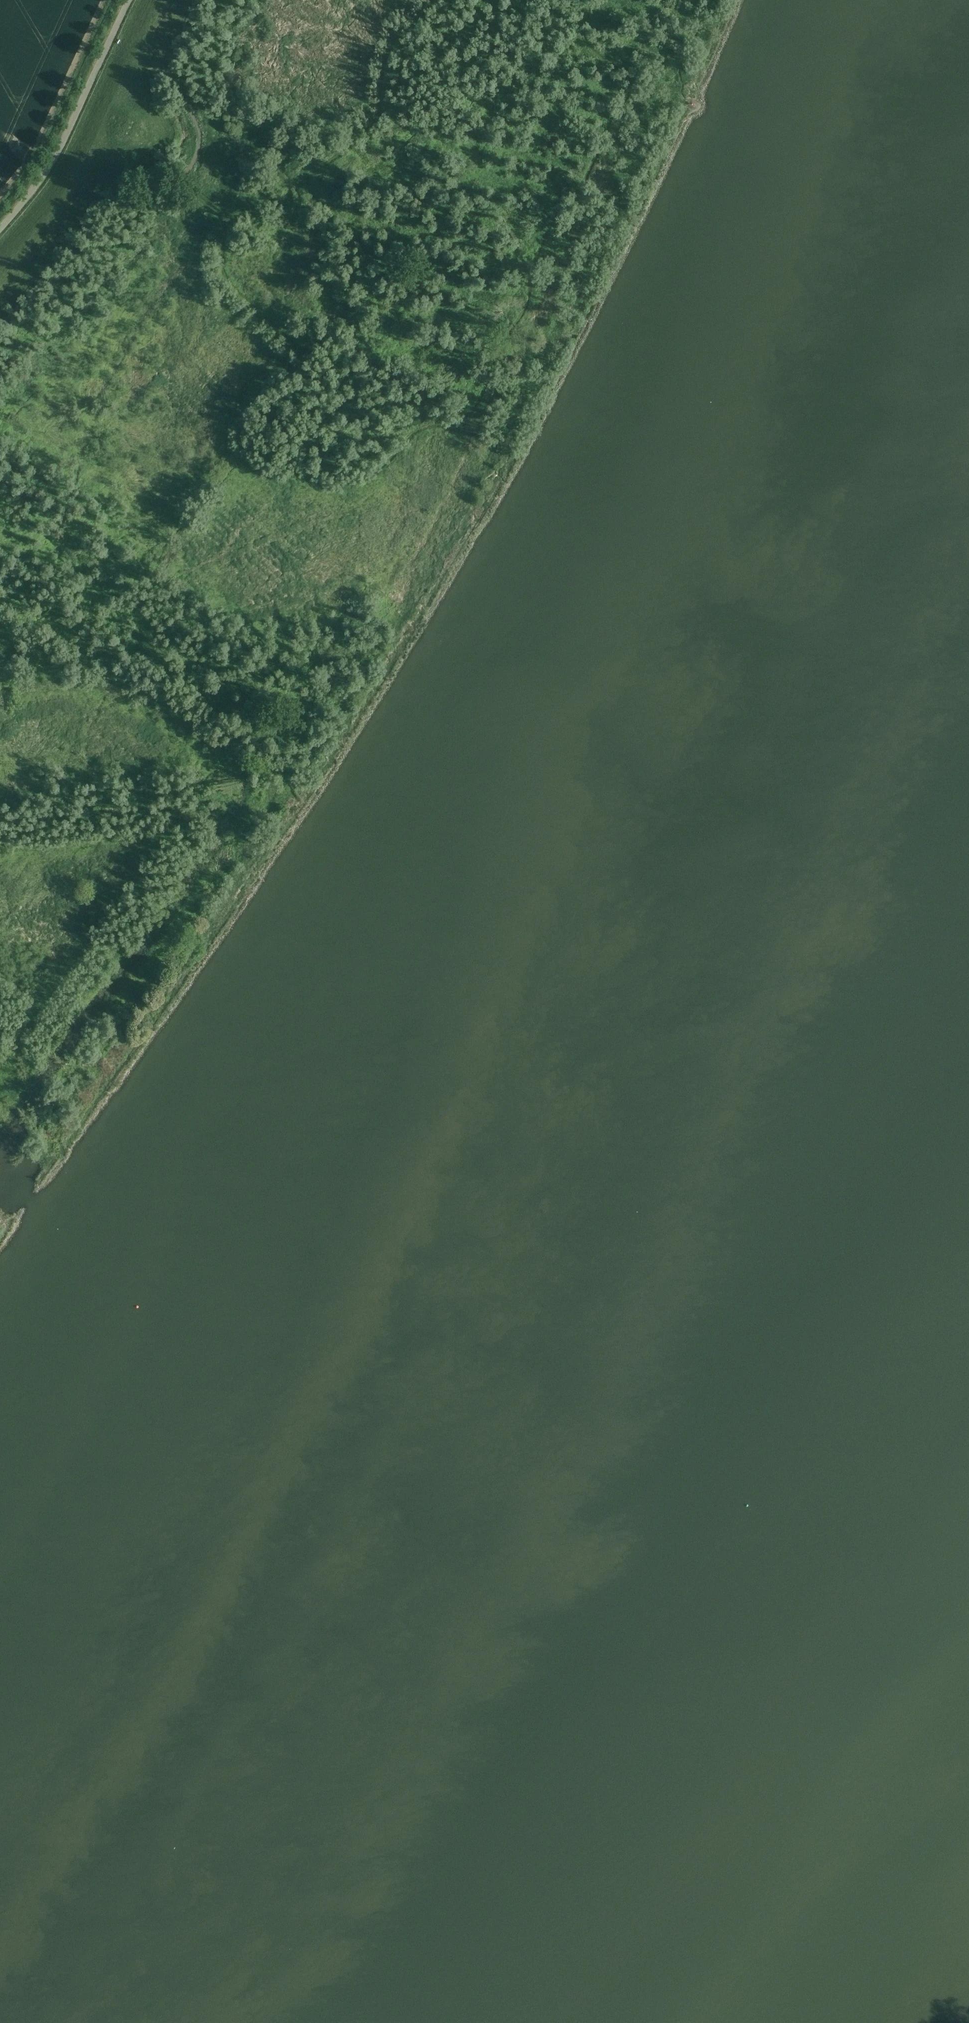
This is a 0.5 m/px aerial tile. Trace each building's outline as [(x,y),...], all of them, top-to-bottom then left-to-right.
[(18,142),(11,152),(22,159),(29,149),(18,142)]
